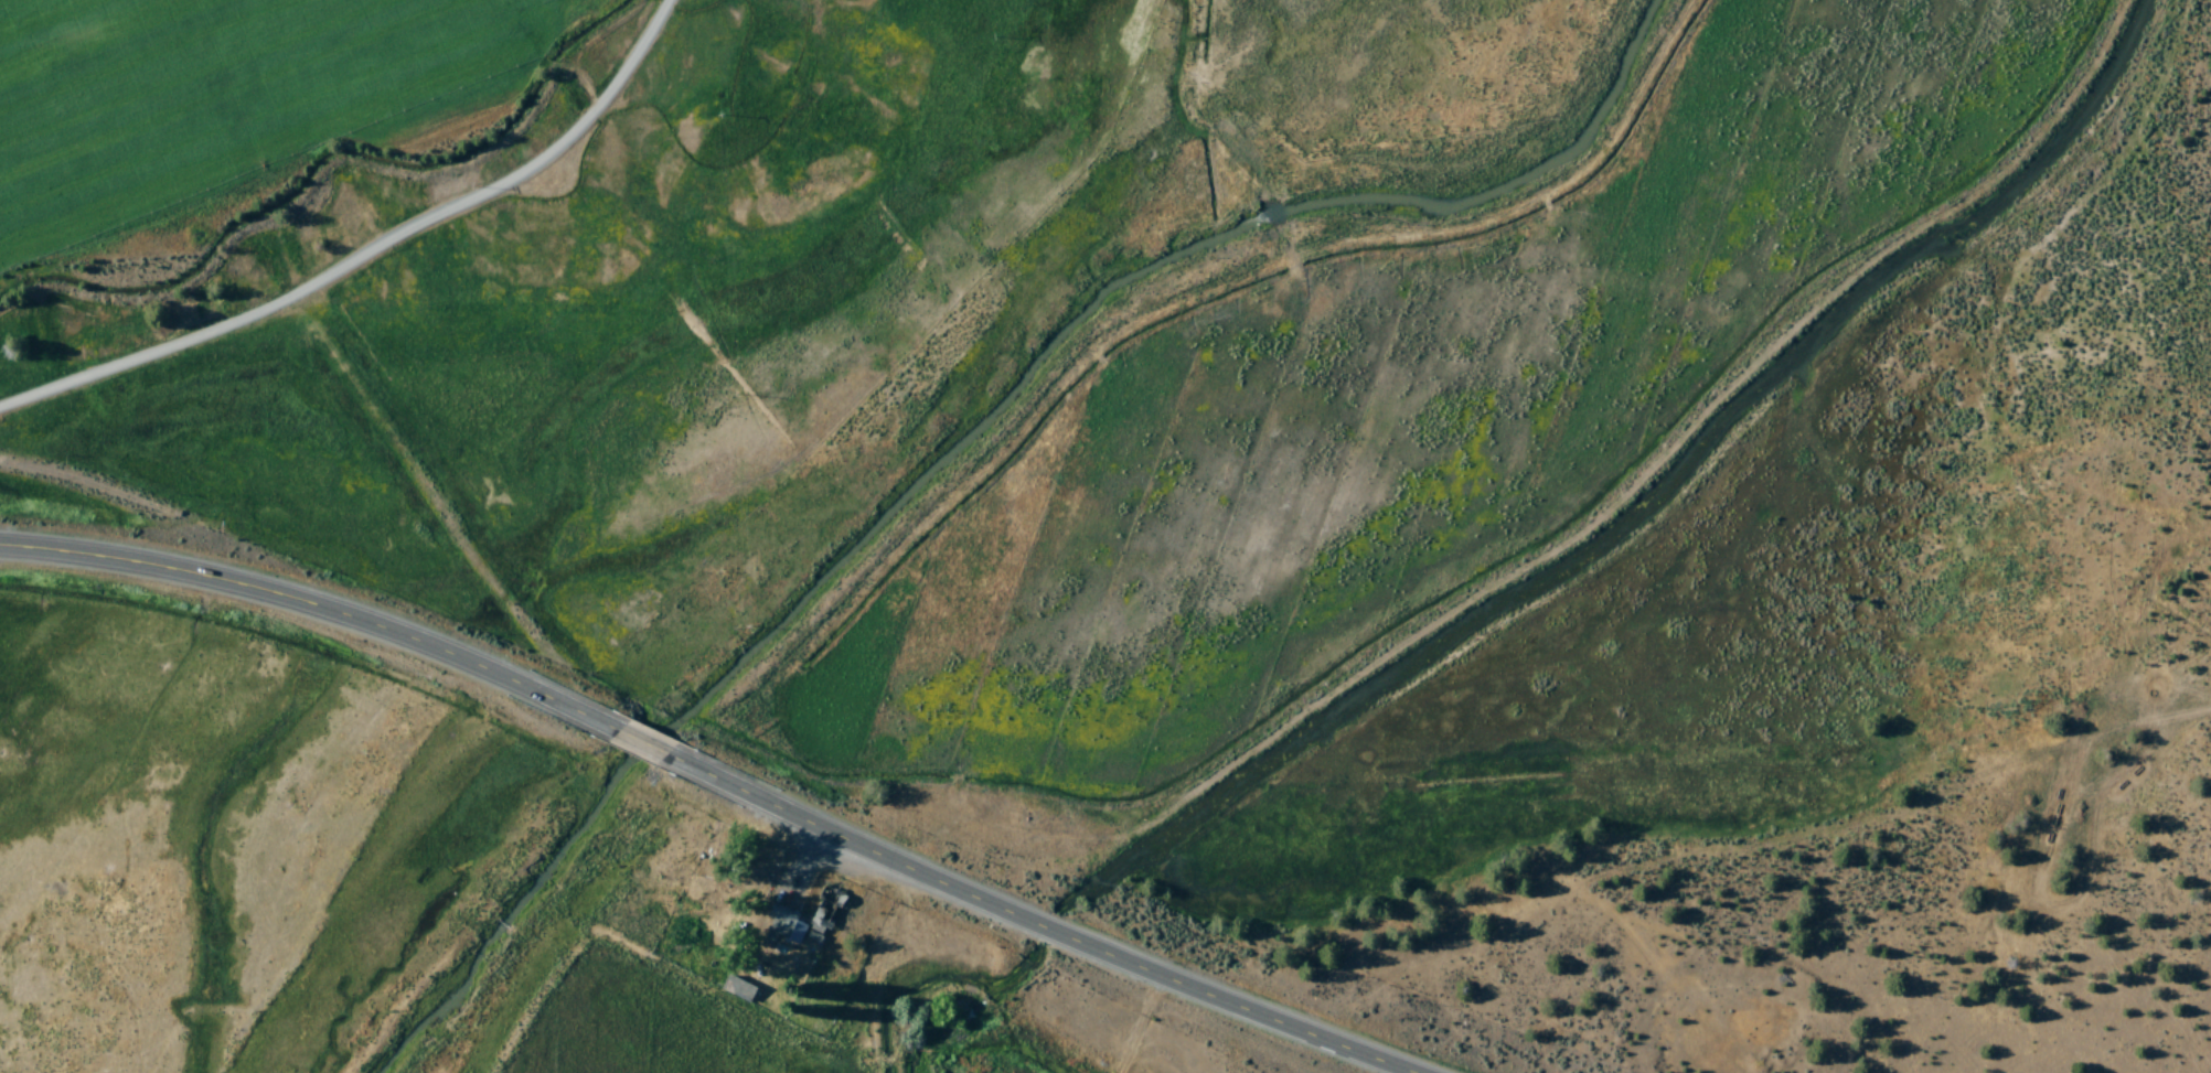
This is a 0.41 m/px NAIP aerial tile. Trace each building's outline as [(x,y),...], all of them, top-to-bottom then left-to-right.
[(824,887),(847,898),(841,910),(837,908),(831,921),(834,922),(830,932),(825,930),(822,936),(824,937),(821,945),(807,938),(813,927),(810,925),(822,901),(819,899),(824,887)] [(775,904),(798,915),(787,938),(778,935),(775,943),(765,938),(775,918),(769,915),(775,904)] [(729,975),(758,989),(750,1004),(722,989),(729,975)]
